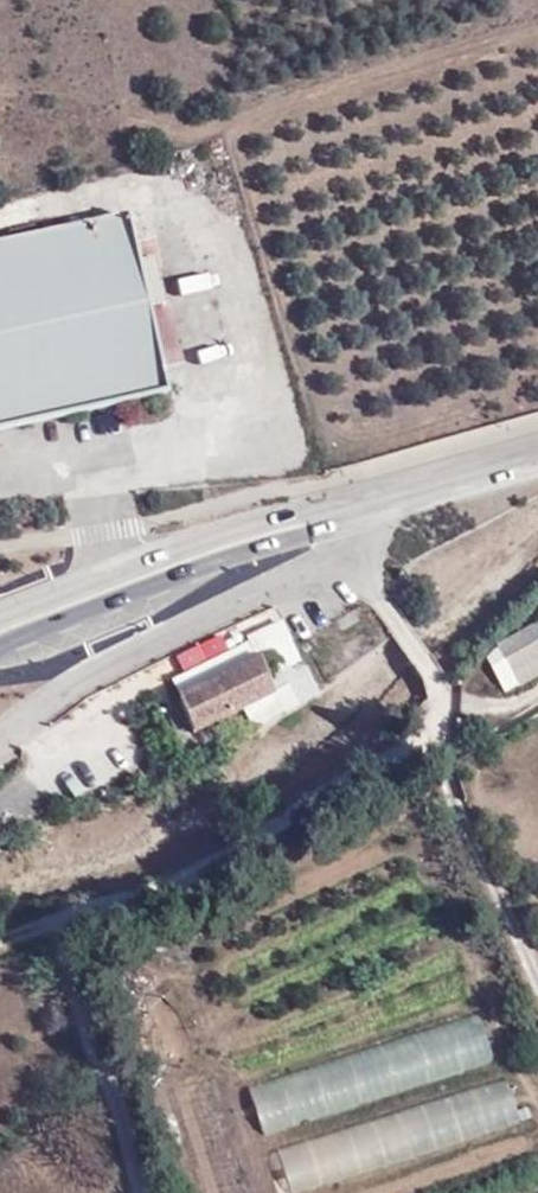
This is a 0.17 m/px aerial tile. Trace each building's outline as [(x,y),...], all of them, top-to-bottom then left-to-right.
[(124,387),(127,398),(171,388),(132,211),(0,239),(0,414),(124,387)] [(127,398),(124,387),(0,414),(0,426),(127,398)] [(495,644),(516,681),(535,669),(529,658),(537,652),(537,635),(530,623),(495,644)] [(255,654),(172,695),(189,731),(272,687),(255,654)] [(480,1012),(247,1082),(262,1132),(495,1062),(480,1012)] [(288,1192),(521,1123),(507,1077),(274,1146),(288,1192)]
